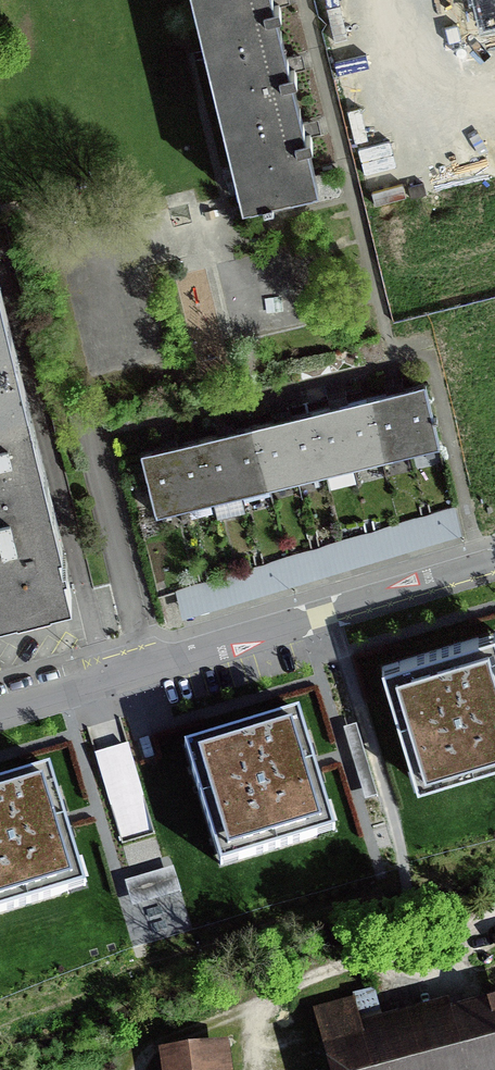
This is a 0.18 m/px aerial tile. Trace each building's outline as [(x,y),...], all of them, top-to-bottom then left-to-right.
[(320,126),(318,117),(304,121),(294,78),(298,77),(297,70),(306,68),(304,60),(302,53),(288,56),(278,14),(283,13),(281,5),(290,3),(289,0),(193,0),(242,203),(319,185),(309,143),(314,142),(312,135),(321,133),(320,126)] [(479,35),(494,31),(494,0),(471,0),(479,35)] [(72,591),(65,561),(68,561),(66,551),(63,552),(60,542),(63,541),(58,518),(38,438),(21,365),(4,294),(0,279),(0,608),(72,591)] [(156,447),(140,451),(156,515),(441,447),(425,382),(410,385),(382,392),(354,399),(325,406),(297,413),(270,419),(241,426),(213,433),(184,440),(156,447)] [(464,533),(455,505),(174,588),(183,616),(464,533)] [(381,666),(418,786),(494,763),(494,631),(381,666)] [(300,711),(185,745),(220,867),(336,833),(315,762),(300,711)] [(0,782),(0,913),(85,890),(65,819),(52,768),(0,782)] [(451,1009),(448,999),(382,1016),(375,988),(352,994),(353,997),(312,1008),(329,1069),(494,1069),(494,997),(451,1009)] [(159,1050),(162,1069),(234,1069),(230,1041),(159,1050)]
